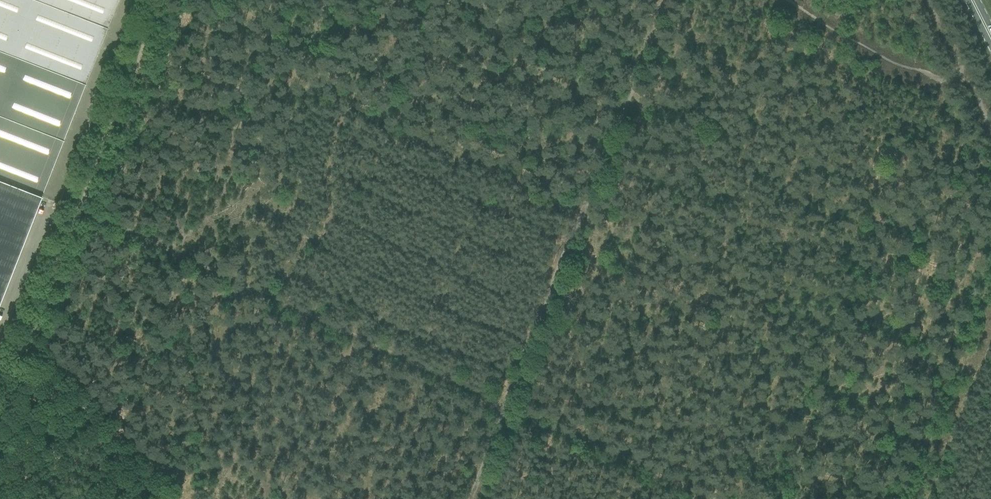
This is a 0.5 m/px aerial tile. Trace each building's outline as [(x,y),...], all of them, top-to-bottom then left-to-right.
[(41,197),(117,0),(0,0),(0,301),(41,197)]
